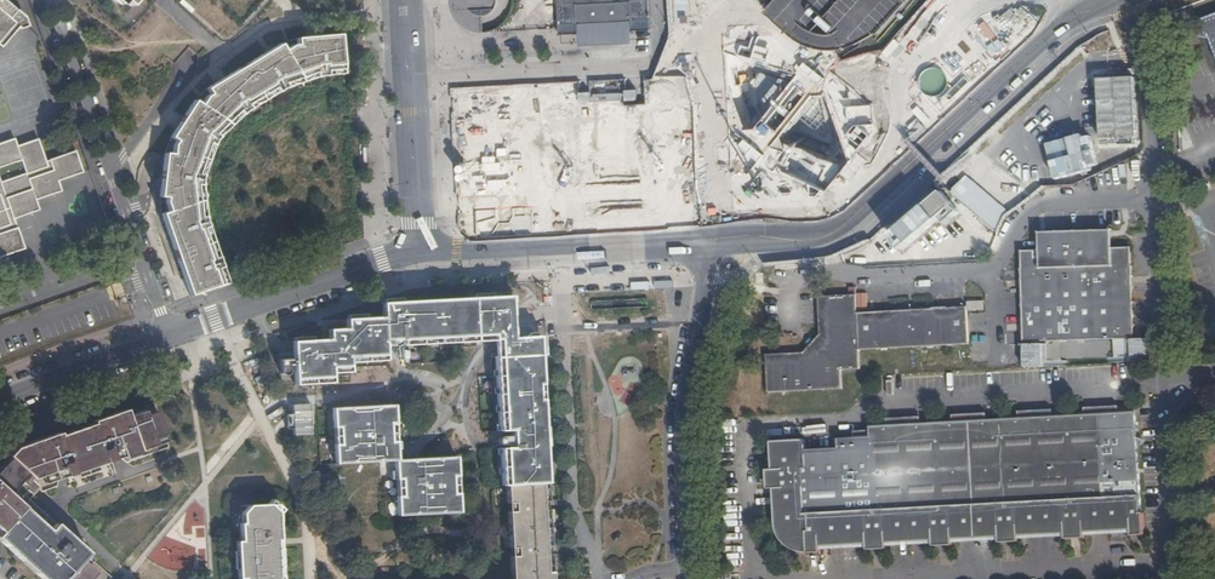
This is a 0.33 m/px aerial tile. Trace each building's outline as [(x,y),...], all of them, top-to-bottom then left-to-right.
[(0,40),(0,46),(16,28),(18,30),(28,27),(25,17),(5,0),(0,0),(0,12),(14,24),(0,40)] [(496,2),(494,9),(491,13),(487,15),(481,17),(482,33),(492,32),(501,25),(505,22),(510,14),(512,5),(513,0),(496,0),(496,2)] [(558,11),(559,32),(577,31),(577,23),(594,22),(604,21),(614,21),(631,20),(632,28),(649,27),(648,5),(648,0),(558,0),(558,11)] [(765,10),(772,16),(797,38),(809,43),(821,46),(833,46),(845,44),(860,38),(880,30),(892,17),(907,0),(775,0),(765,10)] [(527,28),(530,13),(513,9),(509,24),(527,28)] [(0,12),(0,40),(14,24),(0,12)] [(594,22),(577,23),(578,46),(632,43),(632,28),(631,20),(614,21),(604,21),(594,22)] [(320,79),(344,67),(341,36),(296,38),(297,47),(293,46),(287,49),(281,44),(205,89),(210,95),(205,97),(201,105),(195,102),(168,137),(176,141),(175,153),(166,153),(159,196),(164,197),(163,216),(189,297),(226,282),(205,220),(202,181),(216,142),(244,115),(283,86),(319,72),(320,79)] [(1099,79),(1101,144),(1140,143),(1138,78),(1099,79)] [(23,249),(13,220),(38,211),(35,200),(60,191),(57,182),(81,173),(74,152),(45,162),(37,141),(16,148),(13,140),(0,145),(0,258),(23,249)] [(1103,152),(1081,160),(1086,176),(1108,169),(1103,152)] [(1107,257),(1112,257),(1111,238),(1095,239),(1095,245),(1107,257)] [(1136,349),(1131,256),(1112,257),(1107,257),(1095,245),(1095,239),(1058,240),(1058,245),(1045,260),(1040,261),(1022,261),(1027,354),(1136,349)] [(1040,241),(1040,261),(1045,260),(1058,245),(1058,240),(1040,241)] [(890,345),(911,344),(950,342),(969,341),(969,339),(967,311),(966,305),(951,306),(937,307),(920,307),(900,308),(856,311),(855,292),(853,292),(833,293),(818,294),(820,332),(804,350),(766,351),(768,390),(809,387),(830,386),(841,385),(840,366),(859,365),(859,347),(890,345)] [(287,368),(293,368),(293,374),(293,376),(294,385),(294,388),(308,387),(330,386),(330,384),(330,375),(348,374),(347,365),(384,363),(384,343),(389,343),(390,347),(392,349),(394,349),(397,348),(398,346),(398,342),(402,342),(402,348),(477,343),(493,342),(512,341),(510,319),(509,299),(391,305),(381,306),(382,311),(382,319),(345,322),(345,331),(337,331),(327,332),(327,337),(328,342),(292,343),(292,355),(292,360),(277,362),(278,376),(287,376),(287,368)] [(966,305),(967,311),(984,310),(983,301),(966,302),(966,305)] [(494,359),(495,376),(496,401),(498,433),(510,432),(510,438),(499,439),(497,442),(497,445),(499,447),(511,447),(511,450),(499,451),(501,485),(516,484),(544,482),(537,339),(512,341),(493,342),(493,346),(493,349),(494,348),(495,358),(494,359)] [(1085,412),(1118,411),(1118,404),(1084,405),(1085,412)] [(334,462),(334,464),(334,465),(339,465),(351,465),(392,463),(394,462),(395,461),(394,448),(392,407),(332,411),(334,462)] [(1017,416),(1052,414),(1052,407),(1017,409),(1017,416)] [(849,476),(852,544),(866,543),(886,542),(892,542),(892,536),(923,535),(923,540),(932,539),(950,538),(957,538),(957,533),(988,532),(988,536),(996,536),(995,535),(1015,535),(1022,534),(1022,530),(1055,528),(1055,532),(1063,532),(1081,531),(1090,531),(1090,526),(1122,525),(1122,529),(1129,528),(1142,528),(1142,511),(1140,511),(1134,410),(1118,411),(1085,412),(1052,414),(1017,416),(986,417),(953,418),(922,419),(887,421),(870,422),(870,427),(870,433),(854,434),(846,434),(849,476)] [(952,411),(953,418),(986,417),(986,410),(952,411)] [(0,535),(0,542),(42,578),(90,578),(95,574),(82,563),(88,555),(55,526),(48,532),(8,496),(27,477),(32,481),(43,477),(50,475),(53,482),(64,478),(131,455),(158,446),(155,439),(163,436),(156,414),(144,418),(142,413),(126,418),(124,412),(90,424),(91,426),(59,437),(58,435),(14,450),(7,458),(8,460),(0,469),(0,535)] [(887,414),(887,421),(922,419),(922,415),(918,415),(918,413),(887,414)] [(837,545),(852,544),(849,476),(846,434),(837,434),(837,445),(806,446),(805,437),(786,437),(771,445),(772,467),(774,486),(775,514),(777,514),(777,525),(779,531),(785,540),(797,546),(806,546),(818,546),(827,545),(827,540),(837,539),(837,545)] [(166,443),(163,436),(155,439),(158,446),(166,443)] [(408,462),(394,462),(392,463),(395,514),(397,514),(397,517),(412,516),(457,514),(457,512),(456,479),(454,459),(409,461),(408,462)] [(50,475),(43,477),(46,485),(53,482),(50,475)] [(556,482),(544,482),(516,484),(517,498),(521,578),(561,578),(560,555),(554,555),(554,546),(559,546),(557,510),(551,510),(551,501),(557,501),(556,482)] [(280,549),(279,539),(278,515),(283,510),(273,502),(268,507),(251,508),(245,515),(245,526),(243,526),(243,543),(238,543),(240,578),(281,578),(280,549)]
